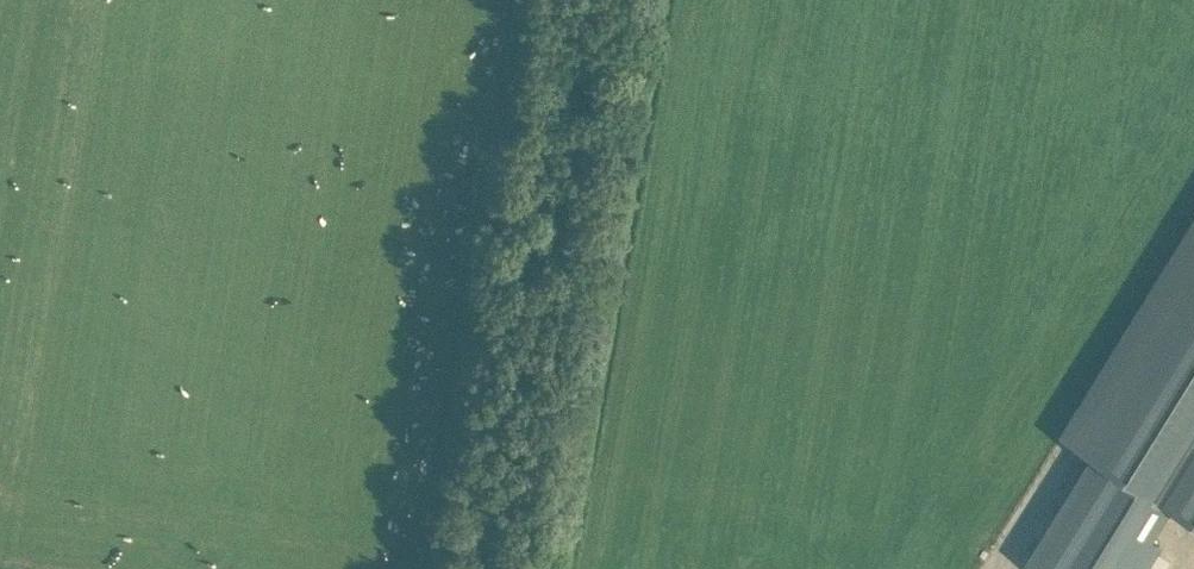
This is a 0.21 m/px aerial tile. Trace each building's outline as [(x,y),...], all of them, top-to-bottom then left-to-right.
[(1067,426),(1098,446),(1034,550),(1064,568),(1126,568),(1129,565),(1136,568),(1140,568),(1153,547),(1144,542),(1170,500),(1193,515),(1193,221),(1067,426)]
